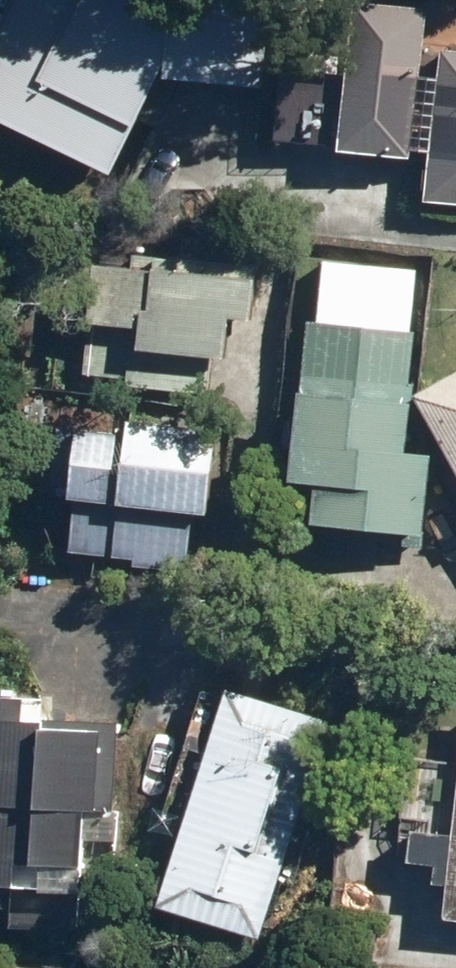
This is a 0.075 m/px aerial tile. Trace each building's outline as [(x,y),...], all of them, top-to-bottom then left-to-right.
[(105,187),(144,88),(294,92),(296,0),(0,0),(0,146),(105,187)] [(412,160),(428,9),(353,1),(337,152),(412,160)] [(443,49),(425,200),(455,203),(455,51),(443,49)] [(255,319),(259,264),(184,257),(183,269),(95,262),(90,322),(140,326),(138,349),(228,357),(232,317),(255,319)] [(416,390),(455,465),(455,368),(416,390)] [(419,533),(428,450),(405,448),(412,385),(300,373),(289,477),(314,480),(310,521),(419,533)] [(209,515),(220,428),(129,417),(127,430),(77,424),(68,494),(79,495),(72,554),(189,569),(196,514),(209,515)] [(258,936),(329,718),(226,685),(155,903),(258,936)] [(102,726),(0,720),(0,885),(81,890),(86,811),(97,812),(102,726)] [(439,916),(455,918),(455,775),(439,916)]
